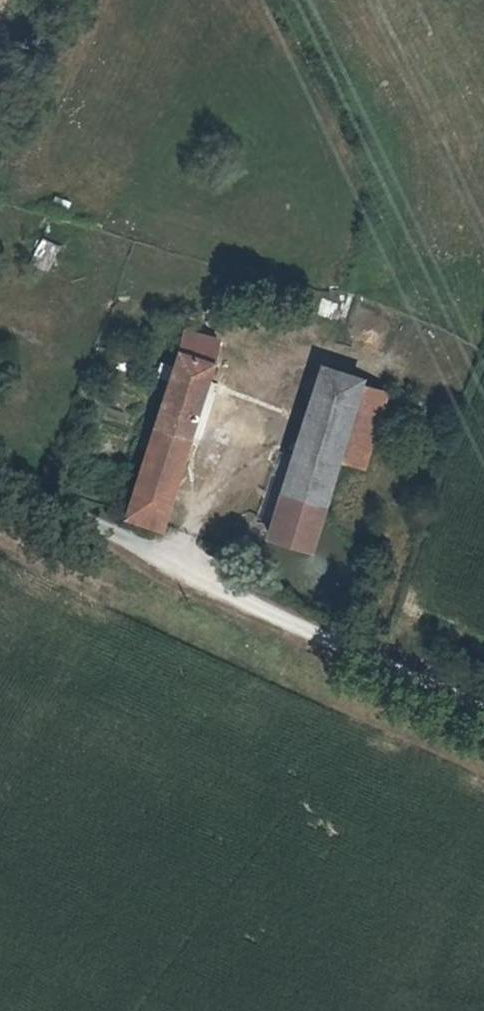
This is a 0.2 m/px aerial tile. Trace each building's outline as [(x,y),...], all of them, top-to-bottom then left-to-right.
[(30,262),(48,270),(60,245),(41,236),(30,262)] [(231,339),(197,432),(235,445),(279,313),(244,300),(231,339)] [(122,519),(163,532),(220,338),(178,326),(122,519)] [(376,495),(398,418),(420,343),(384,332),(332,505),(368,517),(376,495)] [(235,445),(197,432),(179,486),(217,503),(235,445)]
